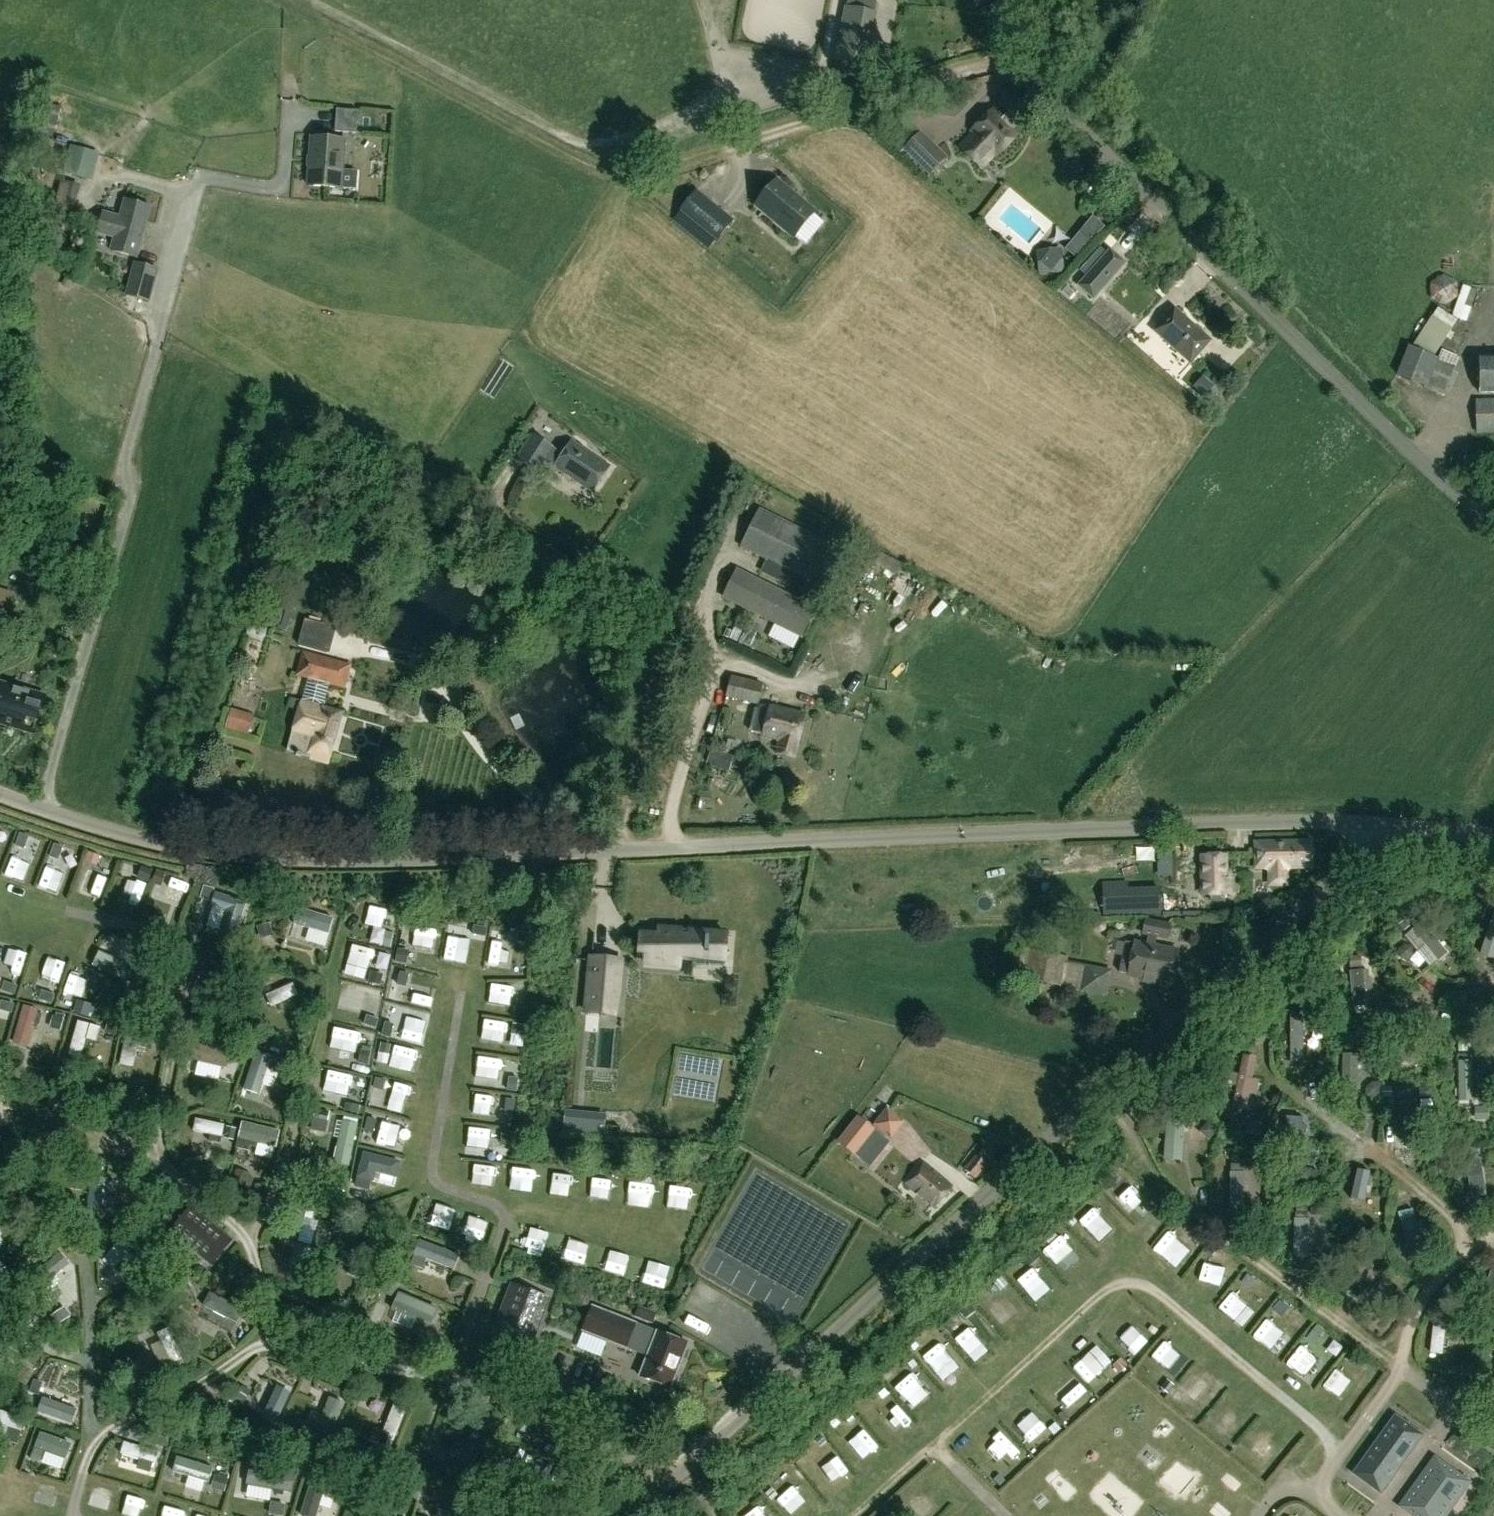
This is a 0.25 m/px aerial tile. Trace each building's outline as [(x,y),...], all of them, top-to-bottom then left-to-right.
[(877,12),(844,6),(834,61),(866,67),(877,12)] [(997,104),(1015,120),(1026,109),(1009,91),(997,104)] [(59,107),(46,104),(38,135),(52,138),(59,107)] [(996,156),(1017,134),(991,109),(971,132),(973,133),(958,149),(980,169),(994,154),(996,156)] [(337,110),(335,131),(355,133),(357,111),(337,110)] [(947,158),(921,132),(920,132),(909,122),(889,142),(900,154),(903,150),(929,176),(947,158)] [(342,141),(310,139),(307,187),(339,189),(342,141)] [(100,154),(70,146),(63,174),(92,182),(100,154)] [(817,210),(777,177),(753,205),(793,239),(817,210)] [(714,242),(732,221),(696,191),(678,213),(714,242)] [(149,208),(125,201),(121,218),(104,214),(98,233),(115,238),(112,250),(136,257),(149,208)] [(1064,250),(1076,260),(1104,228),(1092,218),(1064,250)] [(1064,274),(1063,248),(1037,249),(1039,274),(1064,274)] [(1094,297),(1124,264),(1109,251),(1079,284),(1094,297)] [(134,263),(126,296),(150,302),(159,269),(134,263)] [(1466,322),(1477,291),(1463,286),(1452,317),(1466,322)] [(1210,341),(1174,308),(1153,332),(1190,364),(1210,341)] [(1431,318),(1413,345),(1433,357),(1451,329),(1456,321),(1437,308),(1432,317),(1433,317),(1432,318),(1431,318)] [(1437,361),(1437,359),(1408,346),(1396,375),(1427,388),(1447,397),(1459,371),(1437,361)] [(1479,355),(1479,394),(1493,394),(1493,355),(1479,355)] [(1214,385),(1203,376),(1194,386),(1205,396),(1214,385)] [(1476,434),(1493,434),(1493,400),(1475,400),(1476,434)] [(518,458),(538,471),(544,462),(553,468),(592,493),(609,466),(571,441),(563,453),(532,435),(518,458)] [(836,547),(759,509),(739,548),(765,561),(760,573),(810,598),(836,547)] [(738,511),(731,528),(742,532),(748,515),(738,511)] [(902,565),(881,554),(876,564),(897,575),(902,565)] [(723,598),(800,637),(814,609),(737,570),(723,598)] [(0,590),(0,626),(3,627),(13,594),(0,590)] [(298,645),(329,653),(335,629),(304,621),(298,645)] [(352,665),(319,656),(303,652),(296,676),(308,679),(330,685),(345,690),(352,665)] [(762,684),(730,676),(725,697),(757,705),(762,684)] [(301,758),(328,765),(342,712),(324,707),(330,685),(308,679),(287,752),(287,754),(296,756),(295,758),(301,760),(301,758)] [(43,698),(0,686),(0,725),(20,731),(24,719),(36,722),(43,698)] [(442,694),(427,699),(430,709),(445,704),(442,694)] [(778,742),(775,754),(794,758),(805,715),(769,706),(760,704),(753,733),(761,735),(761,738),(778,742)] [(253,715),(231,709),(225,729),(248,736),(253,715)] [(711,751),(708,763),(718,765),(721,754),(711,751)] [(1307,842),(1255,843),(1256,868),(1269,868),(1269,878),(1285,877),(1285,868),(1308,867),(1307,842)] [(1170,844),(1156,844),(1157,876),(1171,876),(1170,844)] [(1200,896),(1233,895),(1233,878),(1229,878),(1228,854),(1198,855),(1200,896)] [(61,876),(65,858),(53,855),(48,873),(61,876)] [(87,879),(109,888),(117,867),(95,858),(87,879)] [(171,866),(169,888),(193,890),(195,868),(171,866)] [(147,893),(154,872),(145,869),(138,890),(147,893)] [(213,899),(228,896),(224,881),(209,884),(213,899)] [(1127,914),(1126,890),(1126,882),(1101,883),(1102,915),(1127,914)] [(1158,889),(1126,890),(1127,914),(1159,912),(1158,889)] [(398,911),(399,897),(379,895),(378,909),(398,911)] [(422,939),(445,939),(446,917),(422,917),(422,939)] [(1129,975),(1171,983),(1177,951),(1154,946),(1156,937),(1166,939),(1169,925),(1145,920),(1143,934),(1148,935),(1146,945),(1135,943),(1134,944),(1125,942),(1119,972),(1129,974),(1129,975)] [(638,931),(636,955),(643,956),(642,966),(681,970),(682,959),(727,964),(730,932),(658,925),(657,933),(638,931)] [(500,926),(500,938),(527,938),(527,926),(500,926)] [(474,954),(477,932),(455,928),(451,950),(474,954)] [(10,956),(29,963),(37,941),(18,934),(10,956)] [(364,934),(356,961),(376,967),(384,940),(364,934)] [(1067,956),(1022,947),(1018,963),(1026,965),(1023,979),(1061,987),(1062,985),(1080,989),(1079,991),(1107,997),(1112,970),(1066,960),(1067,956)] [(54,970),(65,973),(72,954),(61,951),(54,970)] [(588,956),(582,1014),(618,1017),(624,959),(588,956)] [(70,979),(81,983),(88,966),(76,962),(70,979)] [(275,982),(280,995),(306,985),(301,972),(275,982)] [(499,985),(523,985),(523,973),(499,973),(499,985)] [(363,977),(361,989),(386,993),(388,982),(363,977)] [(419,993),(441,998),(444,987),(422,981),(419,993)] [(30,996),(27,1022),(43,1024),(46,998),(30,996)] [(432,1024),(436,1003),(394,996),(391,1017),(432,1024)] [(511,1030),(513,1009),(493,1007),(490,1028),(511,1030)] [(78,1035),(91,1039),(99,1013),(86,1009),(78,1035)] [(346,1011),(343,1042),(365,1044),(368,1014),(346,1011)] [(401,1033),(399,1043),(388,1041),(385,1054),(422,1062),(427,1039),(401,1033)] [(488,1042),(489,1056),(512,1055),(512,1041),(488,1042)] [(727,1092),(729,1044),(691,1043),(690,1090),(727,1092)] [(1464,1093),(1479,1093),(1477,1053),(1461,1054),(1464,1093)] [(272,1088),(281,1062),(265,1056),(256,1082),(272,1088)] [(489,1063),(513,1065),(513,1058),(489,1057),(489,1063)] [(1352,1064),(1356,1091),(1369,1089),(1364,1062),(1352,1064)] [(364,1089),(365,1068),(343,1066),(341,1087),(364,1089)] [(385,1095),(408,1100),(412,1080),(390,1074),(385,1095)] [(482,1078),(480,1094),(508,1098),(510,1081),(482,1078)] [(362,1154),(364,1112),(342,1111),(340,1153),(362,1154)] [(201,1113),(201,1128),(232,1127),(232,1112),(201,1113)] [(604,1116),(565,1112),(563,1133),(602,1138),(604,1116)] [(382,1113),(381,1129),(391,1130),(392,1114),(382,1113)] [(839,1143),(852,1153),(858,1145),(875,1159),(889,1142),(872,1128),(859,1118),(839,1143)] [(259,1140),(261,1124),(237,1121),(235,1137),(259,1140)] [(1192,1150),(1191,1125),(1172,1126),(1174,1151),(1192,1150)] [(260,1146),(277,1149),(279,1137),(263,1134),(260,1146)] [(476,1146),(499,1146),(499,1134),(476,1134),(476,1146)] [(403,1172),(409,1145),(373,1137),(366,1164),(403,1172)] [(481,1174),(507,1175),(508,1154),(481,1153),(481,1174)] [(975,1178),(987,1164),(976,1155),(964,1169),(975,1178)] [(522,1156),(518,1176),(542,1180),(546,1161),(522,1156)] [(615,1191),(624,1171),(607,1163),(598,1184),(615,1191)] [(1375,1183),(1375,1163),(1360,1163),(1359,1183),(1375,1183)] [(123,1165),(96,1167),(98,1200),(126,1198),(123,1165)] [(933,1206),(942,1196),(946,1199),(950,1194),(946,1191),(950,1187),(923,1165),(907,1184),(933,1206)] [(660,1194),(660,1177),(635,1176),(635,1193),(660,1194)] [(690,1198),(691,1180),(677,1179),(676,1198),(690,1198)] [(1084,1215),(1103,1232),(1113,1220),(1103,1212),(1109,1205),(1099,1197),(1084,1215)] [(440,1202),(438,1212),(455,1216),(457,1205),(440,1202)] [(169,1231),(211,1267),(233,1241),(191,1205),(169,1231)] [(1425,1206),(1400,1213),(1411,1249),(1436,1241),(1425,1206)] [(308,1209),(301,1230),(317,1236),(324,1214),(308,1209)] [(474,1215),(472,1225),(492,1228),(494,1217),(474,1215)] [(552,1245),(559,1221),(539,1215),(532,1239),(552,1245)] [(1158,1239),(1177,1256),(1193,1239),(1174,1222),(1158,1239)] [(1052,1238),(1067,1255),(1083,1240),(1068,1223),(1052,1238)] [(595,1254),(600,1232),(577,1226),(571,1247),(595,1254)] [(463,1259),(468,1245),(428,1231),(424,1246),(463,1259)] [(616,1256),(637,1259),(640,1243),(618,1239),(616,1256)] [(71,1242),(51,1252),(60,1272),(81,1262),(71,1242)] [(1041,1275),(1054,1261),(1039,1247),(1026,1261),(1041,1275)] [(658,1251),(650,1270),(669,1278),(677,1258),(658,1251)] [(1239,1280),(1224,1298),(1232,1305),(1247,1287),(1239,1280)] [(417,1318),(429,1293),(408,1282),(395,1308),(417,1318)] [(547,1296),(512,1282),(491,1335),(526,1349),(547,1296)] [(1009,1309),(1017,1298),(996,1282),(987,1294),(1009,1309)] [(593,1305),(583,1330),(625,1347),(626,1346),(647,1355),(639,1375),(670,1388),(687,1344),(657,1331),(657,1332),(635,1323),(593,1305)] [(657,1313),(639,1307),(635,1317),(653,1324),(657,1313)] [(1273,1337),(1286,1316),(1269,1307),(1257,1327),(1273,1337)] [(968,1335),(987,1321),(979,1311),(960,1325),(968,1335)] [(1138,1316),(1124,1329),(1140,1346),(1155,1333),(1138,1316)] [(1173,1360),(1187,1345),(1171,1331),(1158,1346),(1173,1360)] [(1309,1371),(1325,1349),(1305,1334),(1289,1356),(1309,1371)] [(1108,1335),(1093,1342),(1103,1362),(1118,1355),(1108,1335)] [(1078,1358),(1093,1377),(1103,1369),(1087,1351),(1078,1358)] [(1377,1374),(1384,1363),(1374,1356),(1367,1367),(1377,1374)] [(1326,1377),(1346,1394),(1361,1377),(1340,1360),(1326,1377)] [(284,1412),(304,1374),(289,1367),(270,1405),(284,1412)] [(934,1369),(923,1378),(934,1392),(945,1383),(934,1369)] [(1074,1397),(1092,1386),(1082,1369),(1064,1379),(1074,1397)] [(1211,1403),(1227,1385),(1209,1369),(1193,1387),(1211,1403)] [(70,1402),(85,1407),(89,1395),(75,1390),(70,1402)] [(906,1400),(897,1406),(907,1419),(916,1412),(906,1400)] [(1386,1410),(1344,1467),(1378,1491),(1420,1435),(1386,1410)] [(862,1427),(876,1445),(885,1439),(871,1420),(862,1427)] [(83,1434),(63,1427),(57,1443),(77,1451),(83,1434)] [(829,1454),(841,1474),(856,1466),(845,1445),(829,1454)] [(192,1464),(216,1473),(222,1455),(198,1447),(192,1464)] [(1472,1483),(1435,1456),(1398,1506),(1411,1515),(1447,1515),(1472,1483)] [(105,1473),(103,1484),(122,1488),(125,1477),(105,1473)] [(791,1499),(807,1484),(799,1475),(783,1489),(791,1499)] [(317,1487),(315,1509),(343,1511),(345,1490),(317,1487)] [(167,1512),(183,1515),(189,1515),(194,1497),(172,1492),(167,1512)] [(766,1494),(753,1504),(759,1512),(772,1503),(766,1494)]
